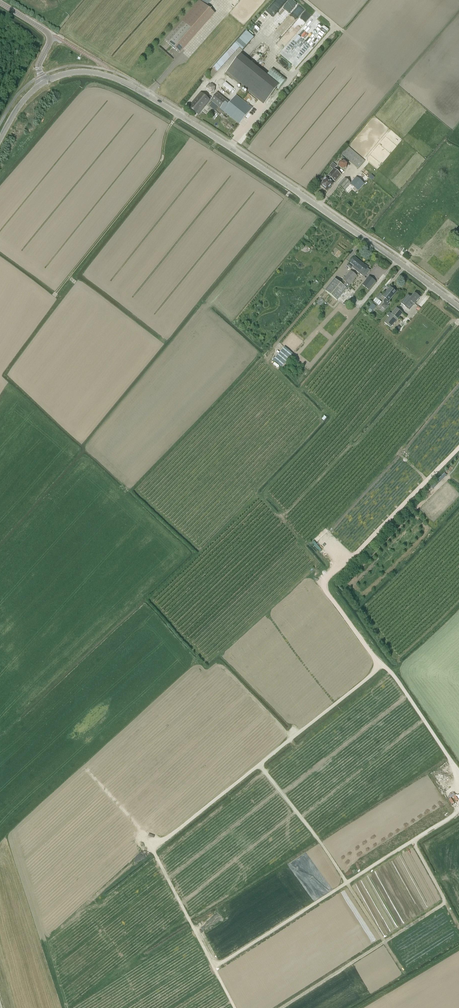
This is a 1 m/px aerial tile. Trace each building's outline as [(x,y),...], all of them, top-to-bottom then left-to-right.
[(287,0),(276,0),(256,25),(263,30),(287,0)] [(199,1),(164,40),(179,53),(213,13),(199,1)] [(296,20),(305,9),(300,5),(291,16),(296,20)] [(272,34),(291,10),(286,6),(283,9),(281,8),(272,19),(273,19),(265,29),(272,34)] [(307,21),(312,15),(306,10),(277,44),(282,49),(306,20),(307,21)] [(251,42),(243,35),(235,44),(243,51),(251,42)] [(264,44),(252,59),(257,63),(269,47),(264,44)] [(238,58),(226,73),(264,104),(276,89),(238,58)] [(207,77),(210,80),(217,73),(214,70),(207,77)] [(226,83),(223,86),(231,92),(233,89),(226,83)] [(216,91),(214,84),(207,85),(209,93),(216,91)] [(197,115),(209,100),(201,93),(188,107),(197,115)] [(239,124),(252,108),(236,96),(230,103),(217,93),(211,101),(239,124)] [(358,169),(365,161),(347,146),(341,154),(358,169)] [(347,168),(348,164),(344,161),(340,162),(339,167),(343,170),(347,168)] [(320,185),(321,186),(321,187),(322,188),(323,188),(327,191),(333,184),(331,182),(333,180),(335,182),(341,175),(334,169),(337,166),(333,163),(330,167),(333,170),(328,176),(330,178),(328,180),(326,178),(320,185)] [(358,191),(364,184),(356,177),(351,184),(345,178),(339,185),(348,193),(354,187),(358,191)] [(349,262),(346,266),(351,269),(352,268),(364,278),(370,271),(368,269),(368,268),(368,267),(365,265),(365,266),(355,258),(350,263),(349,262)] [(343,280),(343,281),(349,285),(357,276),(351,271),(343,280)] [(376,282),(369,277),(365,282),(368,285),(366,288),(369,291),(376,282)] [(337,301),(347,289),(335,279),(325,292),(337,301)] [(385,299),(384,300),(383,301),(384,304),(381,306),(385,310),(389,306),(388,305),(390,303),(389,301),(396,293),(390,288),(383,297),(385,299)] [(379,300),(382,296),(380,294),(373,302),(379,306),(381,302),(379,300)] [(408,295),(401,304),(407,308),(411,303),(414,305),(419,298),(415,294),(411,298),(408,295)] [(389,317),(384,323),(391,328),(395,323),(397,320),(403,313),(397,308),(391,314),(390,313),(387,316),(389,317)] [(281,367),(292,354),(285,347),(273,360),(281,367)] [(433,488),(446,475),(444,473),(431,486),(433,488)] [(323,531),(317,536),(326,545),(332,540),(323,531)]
